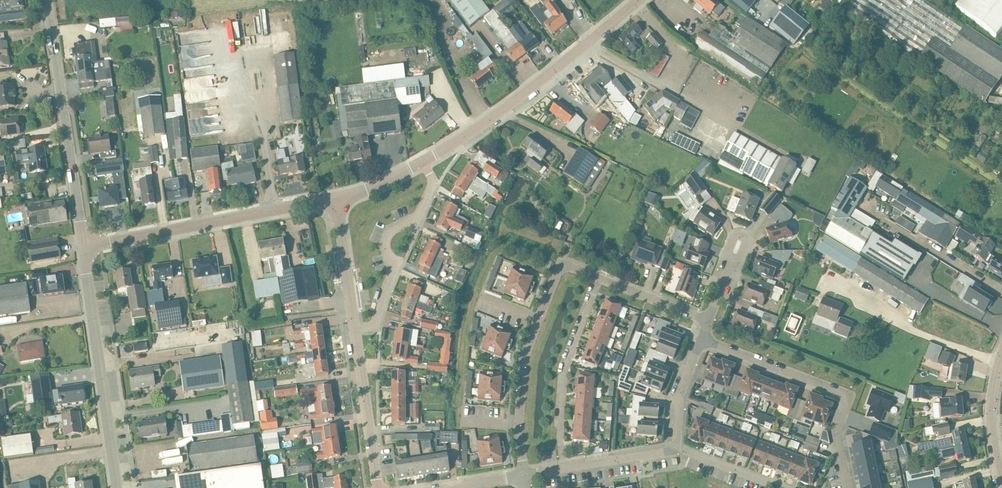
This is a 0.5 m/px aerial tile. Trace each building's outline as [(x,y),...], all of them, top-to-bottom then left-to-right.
[(0,2),(0,22),(30,19),(29,10),(25,11),(24,8),(26,7),(25,0),(12,0),(0,2)] [(490,13),(480,0),(449,0),(470,28),(490,13)] [(506,0),(505,0),(493,8),(501,19),(514,10),(506,0)] [(546,28),(552,35),(567,24),(560,14),(552,3),(557,0),(540,0),(554,18),(544,25),(546,28)] [(704,9),(711,14),(712,13),(718,17),(725,9),(714,0),(693,0),(698,4),(694,8),(701,13),(704,9)] [(746,14),(756,3),(753,0),(729,0),(746,14)] [(782,4),(788,9),(795,0),(785,0),(782,4)] [(830,0),(825,0),(816,10),(822,15),(833,3),(830,0)] [(984,103),(1001,76),(1001,51),(965,26),(964,28),(922,0),(849,0),(843,9),(984,103)] [(955,9),(995,40),(997,37),(1001,40),(1001,0),(962,0),(955,9)] [(793,45),(809,26),(786,8),(770,27),(793,45)] [(493,11),(485,17),(501,39),(510,50),(506,53),(508,55),(514,63),(526,54),(519,45),(508,31),(508,30),(503,23),(493,11)] [(660,16),(682,36),(686,31),(664,11),(660,16)] [(701,51),(758,87),(787,44),(748,18),(734,37),(719,25),(709,36),(702,32),(693,45),(701,51)] [(116,19),(100,21),(100,29),(117,27),(116,19)] [(514,24),(508,30),(508,31),(519,45),(526,54),(538,45),(532,37),(531,35),(525,39),(518,30),(517,28),(514,24)] [(633,55),(640,49),(637,45),(633,40),(642,32),(635,24),(619,38),(625,46),(629,51),(633,55)] [(479,53),(485,49),(487,52),(489,51),(476,34),(473,37),(470,39),(479,53)] [(657,49),(659,51),(663,45),(653,34),(648,39),(657,49)] [(10,67),(6,43),(0,44),(0,68),(10,67)] [(78,76),(94,74),(94,70),(110,68),(109,60),(97,62),(97,55),(93,56),(92,43),(74,45),(77,67),(75,67),(76,73),(78,73),(78,76)] [(657,77),(669,58),(659,53),(648,72),(657,77)] [(283,125),(303,121),(295,54),(274,57),(283,125)] [(482,72),(471,80),(478,90),(494,78),(493,78),(500,73),(489,58),(478,66),(482,72)] [(642,70),(647,72),(654,61),(649,58),(642,70)] [(600,67),(579,84),(591,98),(591,97),(597,103),(606,95),(615,105),(626,119),(635,111),(624,97),(632,91),(620,77),(612,83),(600,67)] [(82,89),(94,88),(94,83),(95,83),(95,82),(107,81),(112,80),(110,68),(94,70),(94,74),(78,76),(79,85),(81,84),(82,89)] [(417,78),(336,89),(337,96),(342,132),(348,131),(350,139),(356,138),(358,148),(348,150),(348,149),(341,150),(343,159),(349,157),(351,165),(362,163),(362,161),(371,159),(367,137),(401,133),(398,106),(420,103),(419,93),(418,89),(430,87),(429,77),(417,78)] [(15,106),(14,98),(16,98),(15,93),(13,93),(12,85),(0,87),(0,108),(15,106)] [(113,88),(98,90),(99,99),(114,97),(113,88)] [(655,121),(669,110),(674,113),(680,102),(666,94),(662,101),(658,95),(643,107),(655,121)] [(135,101),(137,116),(142,116),(145,137),(165,134),(161,106),(160,107),(159,97),(135,101)] [(435,101),(413,118),(423,130),(444,113),(435,101)] [(557,101),(550,112),(568,125),(575,130),(582,120),(575,115),(576,115),(557,101)] [(680,123),(691,129),(700,114),(680,102),(674,113),(672,116),(681,122),(680,123)] [(590,127),(600,134),(610,122),(600,114),(590,127)] [(20,134),(19,119),(0,121),(0,126),(1,136),(20,134)] [(183,119),(166,120),(171,160),(188,159),(183,119)] [(695,155),(700,145),(676,133),(671,144),(695,155)] [(782,193),(796,167),(794,166),(797,161),(786,155),(784,161),(735,134),(731,139),(720,160),(768,187),(769,185),(782,193)] [(532,135),(524,146),(529,150),(527,152),(527,155),(532,159),(528,164),(539,173),(544,166),(540,163),(551,150),(532,135)] [(981,135),(971,150),(977,153),(986,138),(981,135)] [(109,136),(89,139),(91,154),(104,152),(105,159),(117,157),(116,151),(111,152),(109,136)] [(13,142),(14,150),(26,149),(25,141),(13,142)] [(248,163),(257,161),(254,144),(245,146),(248,163)] [(156,146),(148,147),(150,163),(158,162),(156,146)] [(218,146),(191,150),(194,173),(207,171),(210,193),(222,191),(219,169),(221,169),(218,146)] [(34,151),(17,153),(19,165),(29,163),(31,173),(36,172),(37,172),(47,171),(44,149),(34,151)] [(598,160),(580,149),(563,174),(582,186),(588,190),(605,165),(598,160)] [(278,162),(279,165),(281,175),(293,173),(293,175),(305,172),(302,157),(286,160),(284,150),(276,152),(278,162)] [(858,159),(866,164),(870,158),(862,153),(858,159)] [(981,153),(976,160),(983,164),(988,158),(981,153)] [(811,175),(815,160),(806,158),(802,172),(811,175)] [(857,159),(853,165),(859,169),(862,171),(866,165),(857,159)] [(704,160),(693,169),(701,179),(713,168),(709,163),(704,160)] [(492,196),(496,190),(475,177),(478,172),(481,167),(473,162),(470,167),(469,166),(462,177),(471,183),(480,188),(487,193),(492,196)] [(103,165),(95,166),(96,168),(97,177),(113,175),(115,189),(109,190),(99,191),(100,197),(101,202),(101,203),(102,203),(102,204),(104,205),(105,205),(105,208),(118,206),(118,200),(127,198),(126,188),(125,185),(122,163),(105,165),(103,165)] [(503,183),(508,173),(502,169),(501,171),(488,163),(484,170),(497,178),(496,179),(503,183)] [(256,182),(254,172),(252,166),(234,170),(234,167),(228,169),(227,164),(221,165),(224,180),(228,180),(230,186),(240,183),(240,186),(256,182)] [(151,168),(133,170),(135,183),(140,182),(143,206),(157,204),(151,168)] [(898,208),(908,192),(877,173),(876,175),(870,183),(897,200),(893,205),(898,208)] [(697,197),(706,190),(694,174),(685,181),(697,197)] [(471,183),(462,177),(455,187),(456,188),(453,194),(461,198),(464,193),(465,193),(468,189),(483,199),(487,193),(480,188),(471,183)] [(867,188),(859,183),(851,178),(832,208),(839,212),(849,219),(867,188)] [(168,189),(166,189),(169,202),(188,198),(184,180),(166,183),(168,189)] [(906,207),(937,226),(944,214),(908,192),(898,208),(903,211),(906,207)] [(644,203),(651,206),(656,196),(649,193),(644,203)] [(750,221),(759,200),(744,194),(735,215),(750,221)] [(768,216),(781,200),(773,194),(760,209),(768,216)] [(28,208),(31,226),(68,220),(65,201),(28,208)] [(452,220),(457,208),(447,204),(442,215),(452,220)] [(766,230),(771,245),(781,241),(792,238),(787,223),(792,218),(792,216),(792,214),(781,204),(770,218),(776,224),(779,220),(781,225),(766,230)] [(704,208),(704,209),(699,206),(693,214),(698,217),(694,223),(700,227),(698,229),(705,233),(706,231),(712,235),(721,222),(709,213),(710,212),(704,208)] [(485,216),(490,219),(493,212),(488,210),(485,216)] [(470,216),(481,222),(483,216),(472,211),(470,216)] [(815,212),(812,218),(814,224),(820,227),(825,217),(815,212)] [(826,234),(903,281),(913,266),(915,267),(921,257),(894,241),(892,245),(890,244),(849,219),(839,212),(836,218),(826,234)] [(928,238),(945,248),(958,227),(960,224),(944,214),(937,226),(929,238),(928,238)] [(960,218),(960,219),(965,223),(968,217),(963,214),(960,218)] [(452,220),(442,215),(437,227),(446,231),(449,226),(466,234),(462,244),(478,251),(482,243),(485,235),(467,227),(461,224),(452,220)] [(825,221),(819,230),(825,234),(831,224),(825,221)] [(297,225),(290,226),(292,246),(299,246),(297,225)] [(982,254),(984,252),(986,254),(988,250),(991,252),(995,246),(962,225),(957,233),(978,246),(973,255),(979,259),(982,254)] [(691,237),(685,235),(683,241),(689,244),(691,237)] [(817,249),(851,271),(920,314),(928,300),(825,235),(817,249)] [(456,242),(448,258),(447,258),(448,256),(443,253),(444,251),(440,249),(441,247),(440,246),(442,241),(434,237),(432,242),(430,242),(425,253),(443,261),(450,265),(462,270),(464,265),(459,262),(466,246),(456,242)] [(31,263),(61,258),(57,238),(57,242),(28,247),(31,263)] [(276,279),(279,296),(280,295),(282,306),(319,299),(313,267),(284,273),(281,257),(286,256),(283,240),(270,242),(276,279)] [(686,260),(704,267),(709,254),(705,253),(709,245),(696,240),(693,248),(691,247),(686,260)] [(264,281),(254,283),(257,299),(279,296),(276,279),(270,242),(258,244),(260,254),(261,262),(268,261),(269,260),(271,274),(270,274),(263,275),(264,281)] [(655,266),(659,257),(661,250),(648,245),(648,246),(638,243),(632,259),(642,263),(642,261),(655,266)] [(990,254),(991,252),(988,250),(986,254),(984,252),(982,254),(979,259),(990,266),(988,269),(1001,278),(1001,262),(990,254)] [(792,251),(763,252),(772,252),(772,258),(769,258),(769,260),(768,262),(759,258),(753,272),(772,279),(777,266),(783,269),(787,259),(789,260),(792,251)] [(421,266),(419,271),(427,275),(435,279),(443,261),(425,253),(420,265),(421,266)] [(216,258),(193,261),(195,279),(212,277),(213,281),(222,279),(223,285),(232,284),(229,268),(220,269),(221,271),(218,271),(216,258)] [(666,271),(670,260),(665,258),(660,269),(666,271)] [(148,292),(150,307),(155,306),(159,329),(182,326),(179,302),(164,304),(161,282),(166,281),(166,279),(173,278),(171,265),(153,267),(155,282),(154,282),(155,291),(148,292)] [(534,275),(514,267),(509,280),(529,288),(534,275)] [(459,270),(457,275),(464,278),(466,273),(459,270)] [(688,271),(685,270),(676,292),(692,298),(698,283),(694,281),(697,275),(688,271)] [(143,287),(133,288),(130,271),(116,273),(118,290),(128,289),(131,312),(132,312),(133,318),(146,316),(145,310),(146,309),(143,287)] [(962,275),(958,281),(967,286),(960,297),(964,300),(971,305),(976,308),(983,313),(987,308),(988,309),(992,303),(990,302),(991,301),(978,292),(981,287),(962,275)] [(30,282),(31,296),(38,295),(38,292),(43,291),(43,296),(65,293),(62,278),(41,281),(41,282),(37,282),(36,281),(30,282)] [(524,301),(529,288),(509,280),(508,282),(506,281),(504,285),(507,286),(504,293),(524,301)] [(411,286),(406,298),(430,307),(432,302),(429,300),(429,299),(420,295),(422,290),(421,290),(423,284),(414,281),(412,287),(411,286)] [(749,284),(743,299),(763,306),(766,298),(771,300),(774,292),(779,294),(781,289),(774,287),(775,287),(763,282),(761,289),(749,284)] [(31,312),(27,284),(0,288),(0,317),(31,312)] [(795,297),(806,302),(810,292),(798,288),(795,297)] [(440,296),(452,301),(454,295),(442,290),(440,296)] [(410,320),(412,314),(413,315),(415,309),(428,313),(430,307),(406,298),(402,310),(404,311),(402,316),(410,320)] [(832,332),(847,338),(853,323),(841,319),(840,320),(837,319),(843,305),(824,298),(820,307),(816,317),(835,324),(832,332)] [(275,308),(273,300),(264,301),(266,310),(275,308)] [(602,311),(617,317),(621,307),(606,301),(602,311)] [(738,311),(733,325),(752,333),(758,317),(762,319),(764,313),(753,309),(751,315),(738,311)] [(617,317),(602,311),(598,321),(613,327),(617,317)] [(769,317),(767,323),(776,326),(778,320),(769,317)] [(659,341),(661,342),(678,348),(682,337),(668,332),(671,324),(659,319),(654,331),(655,333),(661,336),(659,341)] [(790,319),(787,328),(798,332),(801,323),(790,319)] [(420,327),(437,331),(438,323),(422,320),(420,327)] [(609,337),(615,339),(618,329),(613,327),(598,321),(594,331),(609,337)] [(636,324),(632,322),(628,333),(632,334),(636,324)] [(688,338),(692,329),(677,322),(673,331),(688,338)] [(487,337),(507,345),(512,332),(492,324),(487,337)] [(322,327),(293,331),(294,336),(302,335),(302,334),(305,334),(306,341),(306,343),(324,340),(322,327)] [(250,332),(253,347),(262,346),(260,330),(250,332)] [(409,337),(420,338),(421,332),(410,331),(410,332),(397,330),(395,345),(408,347),(408,346),(409,337)] [(451,341),(451,334),(445,333),(435,331),(434,339),(451,341)] [(590,341),(605,347),(609,337),(594,331),(590,341)] [(635,351),(641,334),(636,332),(630,349),(634,351),(635,351)] [(624,343),(628,344),(632,334),(628,333),(624,343)] [(487,337),(482,350),(502,358),(507,345),(487,337)] [(308,355),(325,352),(324,340),(306,343),(306,341),(295,342),(296,348),(304,347),(304,345),(307,345),(308,347),(307,348),(308,353),(308,355)] [(586,351),(601,357),(605,347),(590,341),(586,351)] [(661,342),(657,353),(649,350),(647,356),(661,361),(664,356),(673,359),(678,348),(661,342)] [(18,347),(21,362),(45,358),(42,343),(18,347)] [(134,345),(135,353),(148,351),(147,343),(134,345)] [(184,393),(228,386),(228,385),(248,383),(242,344),(221,347),(222,357),(190,361),(180,363),(184,393)] [(411,347),(408,346),(408,347),(395,345),(393,360),(406,362),(406,363),(417,364),(418,358),(410,357),(411,347)] [(933,346),(929,355),(936,358),(940,349),(933,346)] [(630,349),(623,366),(628,367),(634,351),(630,349)] [(582,362),(597,368),(601,357),(586,351),(582,362)] [(313,358),(314,365),(327,364),(325,352),(308,355),(308,353),(297,355),(298,360),(305,359),(305,360),(313,358)] [(947,381),(954,382),(964,384),(967,368),(952,365),(955,357),(943,353),(939,364),(949,368),(947,381)] [(647,356),(644,362),(650,364),(646,375),(665,382),(669,371),(663,368),(665,363),(661,361),(647,356)] [(695,383),(702,385),(704,381),(714,385),(722,363),(715,360),(714,362),(711,360),(706,371),(700,369),(695,383)] [(723,393),(730,396),(735,382),(729,380),(734,367),(722,362),(722,363),(714,385),(725,389),(723,393)] [(427,370),(447,372),(448,365),(434,364),(428,363),(427,370)] [(613,369),(618,371),(618,370),(621,371),(623,366),(620,365),(620,364),(616,363),(613,369)] [(314,365),(315,377),(329,375),(327,364),(314,365)] [(161,376),(159,367),(130,371),(133,389),(154,386),(153,377),(161,376)] [(751,394),(757,378),(758,376),(746,371),(741,385),(735,382),(730,396),(737,399),(739,392),(750,396),(751,394)] [(82,386),(59,389),(59,390),(51,391),(49,372),(30,375),(35,408),(53,406),(53,405),(60,404),(60,405),(84,402),(82,386)] [(426,386),(426,378),(419,378),(412,378),(412,379),(405,379),(405,373),(392,373),(392,386),(405,386),(413,386),(419,386),(426,386)] [(479,386),(501,388),(502,374),(480,373),(479,386)] [(62,375),(53,377),(55,385),(64,383),(62,375)] [(634,390),(637,391),(647,395),(649,389),(660,393),(665,382),(646,375),(642,385),(636,383),(634,390)] [(577,387),(594,388),(595,377),(578,376),(577,387)] [(751,394),(760,398),(766,381),(757,378),(751,394)] [(914,378),(911,384),(916,387),(919,380),(914,378)] [(273,380),(255,383),(256,391),(274,388),(273,380)] [(619,381),(618,390),(629,393),(632,386),(624,383),(619,381)] [(770,402),(776,385),(766,381),(760,398),(770,402)] [(228,385),(228,386),(232,415),(221,416),(222,421),(182,427),(184,438),(234,431),(233,426),(254,423),(248,383),(228,385)] [(779,405),(786,389),(785,388),(776,385),(770,402),(779,405)] [(298,395),(297,386),(278,388),(274,389),(275,398),(279,398),(298,395)] [(405,386),(392,386),(392,399),(405,399),(405,386)] [(478,400),(500,402),(501,388),(479,386),(478,400)] [(787,418),(794,420),(799,406),(793,404),(798,391),(786,386),(785,388),(786,389),(779,405),(778,407),(789,411),(787,418)] [(333,403),(330,387),(301,391),(302,398),(307,398),(313,397),(314,404),(319,404),(319,405),(333,403)] [(594,388),(577,387),(577,398),(593,399),(594,388)] [(929,389),(928,397),(941,398),(942,390),(929,389)] [(872,406),(867,417),(880,422),(884,411),(888,413),(894,398),(873,390),(868,404),(872,406)] [(794,420),(800,423),(802,418),(813,422),(821,400),(822,400),(810,395),(805,409),(799,406),(794,420)] [(658,419),(659,407),(645,406),(646,399),(633,396),(631,417),(638,417),(644,418),(658,419)] [(592,410),(593,399),(577,398),(576,409),(592,410)] [(392,412),(419,412),(419,404),(413,404),(413,405),(405,405),(405,399),(392,399),(392,412)] [(942,404),(940,405),(938,405),(940,418),(963,417),(961,400),(950,401),(950,399),(941,400),(942,404)] [(813,422),(824,426),(832,406),(828,405),(829,403),(821,400),(813,422)] [(258,404),(259,412),(269,411),(268,403),(258,404)] [(310,420),(335,417),(333,403),(319,405),(320,413),(309,415),(310,420)] [(701,403),(699,409),(712,413),(714,408),(701,403)] [(298,415),(307,414),(306,406),(297,407),(298,415)] [(591,421),(592,410),(576,409),(575,419),(591,421)] [(278,429),(276,419),(273,419),(272,412),(260,413),(262,431),(278,429)] [(392,412),(393,425),(405,425),(405,418),(413,418),(413,419),(419,419),(419,412),(392,412)] [(65,436),(72,435),(82,434),(79,413),(49,418),(50,424),(63,422),(65,436)] [(630,417),(629,428),(637,428),(637,436),(657,437),(658,425),(644,424),(644,418),(638,417),(631,417),(630,417)] [(140,439),(147,438),(168,435),(165,418),(146,421),(147,423),(138,424),(140,439)] [(597,431),(598,421),(591,421),(575,419),(574,430),(590,432),(590,431),(597,431)] [(697,420),(689,440),(700,445),(701,443),(707,424),(697,420)] [(905,421),(902,432),(912,430),(911,420),(905,421)] [(701,443),(713,447),(720,427),(708,422),(707,424),(701,443)] [(874,424),(870,435),(888,442),(893,431),(874,424)] [(947,424),(932,427),(933,434),(938,433),(939,437),(949,435),(947,424)] [(322,444),(338,442),(336,426),(312,430),(313,437),(314,445),(322,444)] [(725,451),(732,432),(720,427),(713,447),(725,451)] [(266,431),(267,439),(287,436),(286,428),(266,431)] [(596,443),(597,433),(590,433),(590,432),(574,430),(573,441),(596,443)] [(943,452),(967,446),(964,431),(951,434),(954,445),(951,446),(949,440),(930,444),(929,443),(917,445),(919,456),(935,452),(935,453),(943,452)] [(732,432),(725,451),(737,456),(744,436),(732,432)] [(854,458),(875,454),(871,437),(861,433),(863,444),(852,446),(854,458)] [(31,435),(2,440),(4,459),(34,455),(31,435)] [(477,439),(479,453),(500,450),(498,436),(477,439)] [(744,436),(737,456),(748,460),(756,441),(744,436)] [(807,436),(805,442),(818,447),(821,441),(807,436)] [(190,472),(200,471),(257,463),(254,437),(187,446),(190,472)] [(607,450),(608,442),(600,441),(599,449),(607,450)] [(322,444),(323,454),(315,455),(316,460),(340,457),(338,442),(322,444)] [(764,466),(772,447),(760,442),(752,462),(764,466)] [(803,448),(816,453),(818,447),(805,442),(803,448)] [(967,446),(943,452),(935,453),(937,460),(943,458),(943,460),(957,457),(958,463),(970,460),(967,446)] [(772,447),(764,466),(776,471),(784,451),(772,447)] [(500,450),(479,453),(481,467),(503,463),(500,450)] [(795,456),(784,451),(776,471),(787,475),(795,456)] [(857,469),(877,464),(875,454),(854,458),(857,469)] [(447,455),(433,457),(436,474),(449,472),(447,455)] [(795,456),(787,475),(799,480),(807,462),(808,460),(795,456)] [(422,459),(424,476),(436,474),(433,457),(422,459)] [(422,459),(409,461),(411,478),(424,476),(422,459)] [(409,461),(396,463),(399,480),(411,478),(409,461)] [(290,467),(291,475),(298,474),(298,473),(312,471),(311,462),(296,464),(297,467),(290,467)] [(818,466),(807,462),(799,480),(799,482),(810,486),(811,484),(812,485),(815,478),(813,478),(818,466)] [(877,475),(875,466),(877,465),(877,464),(857,469),(859,479),(879,475),(879,474),(877,475)] [(906,472),(906,473),(908,483),(921,480),(934,478),(955,474),(954,464),(938,467),(938,469),(933,470),(932,467),(906,472)] [(272,480),(285,478),(283,465),(271,467),(272,480)] [(261,466),(176,478),(178,487),(264,487),(261,466)] [(879,475),(859,479),(861,487),(870,487),(884,485),(881,485),(879,475)] [(335,487),(347,487),(345,477),(323,480),(322,476),(308,478),(309,487),(333,487),(335,487)] [(297,481),(298,487),(303,487),(307,487),(306,479),(297,481)] [(930,479),(907,484),(908,487),(932,487),(930,479)] [(975,480),(963,482),(964,487),(977,487),(975,480)]
